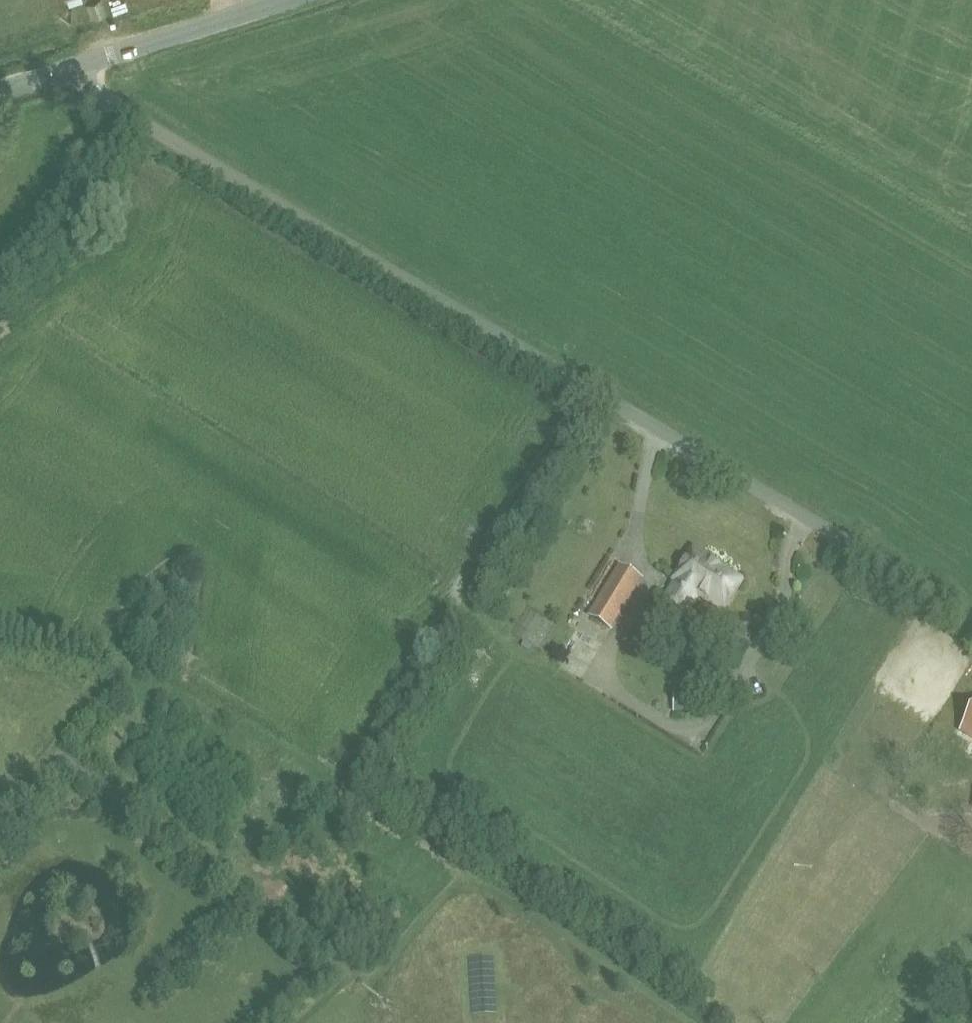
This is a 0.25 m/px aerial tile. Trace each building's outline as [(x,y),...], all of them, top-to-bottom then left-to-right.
[(84,5),(90,21),(106,15),(101,0),(99,0),(84,5)] [(663,605),(677,615),(683,618),(698,594),(724,611),(742,582),(716,566),(717,564),(716,563),(693,549),(674,580),(678,582),(663,605)] [(591,616),(612,629),(641,580),(620,567),(591,616)] [(675,689),(674,712),(694,713),(695,689),(675,689)]
